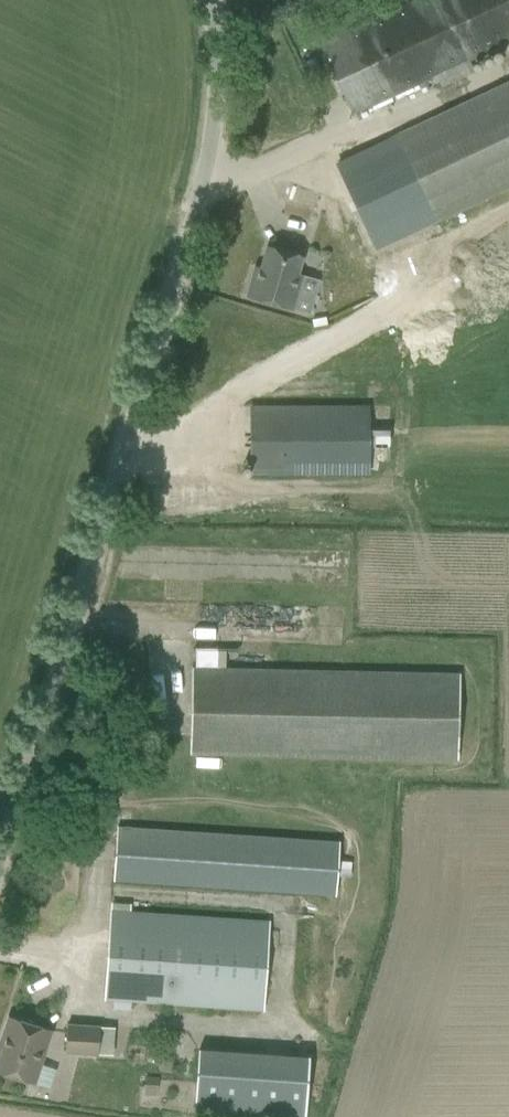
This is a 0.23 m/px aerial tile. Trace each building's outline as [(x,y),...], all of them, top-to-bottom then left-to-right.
[(353,114),(508,41),(508,0),(416,0),(320,45),(353,114)] [(432,223),(508,187),(508,82),(391,137),(432,223)] [(251,279),(246,297),(293,310),(293,309),(309,314),(314,297),(297,293),(292,291),(302,255),(267,245),(267,246),(261,265),(257,281),(251,279)] [(326,317),(312,319),(313,327),(327,324),(326,317)] [(251,474),(368,474),(368,407),(273,406),(251,406),(251,474)] [(190,754),(212,754),(455,759),(457,673),(287,669),(226,668),(226,648),(195,648),(195,667),(192,667),(190,754)] [(113,880),(135,881),(336,894),(339,841),(117,827),(113,880)] [(105,999),(263,1010),(268,921),(111,911),(105,999)] [(16,1078),(35,1084),(52,1030),(8,1016),(2,1036),(6,1037),(0,1055),(0,1073),(16,1078)] [(65,1052),(97,1054),(98,1027),(67,1024),(65,1052)] [(212,1116),(306,1116),(309,1057),(199,1050),(194,1116),(212,1116)] [(145,1076),(144,1095),(156,1096),(157,1077),(145,1076)]
